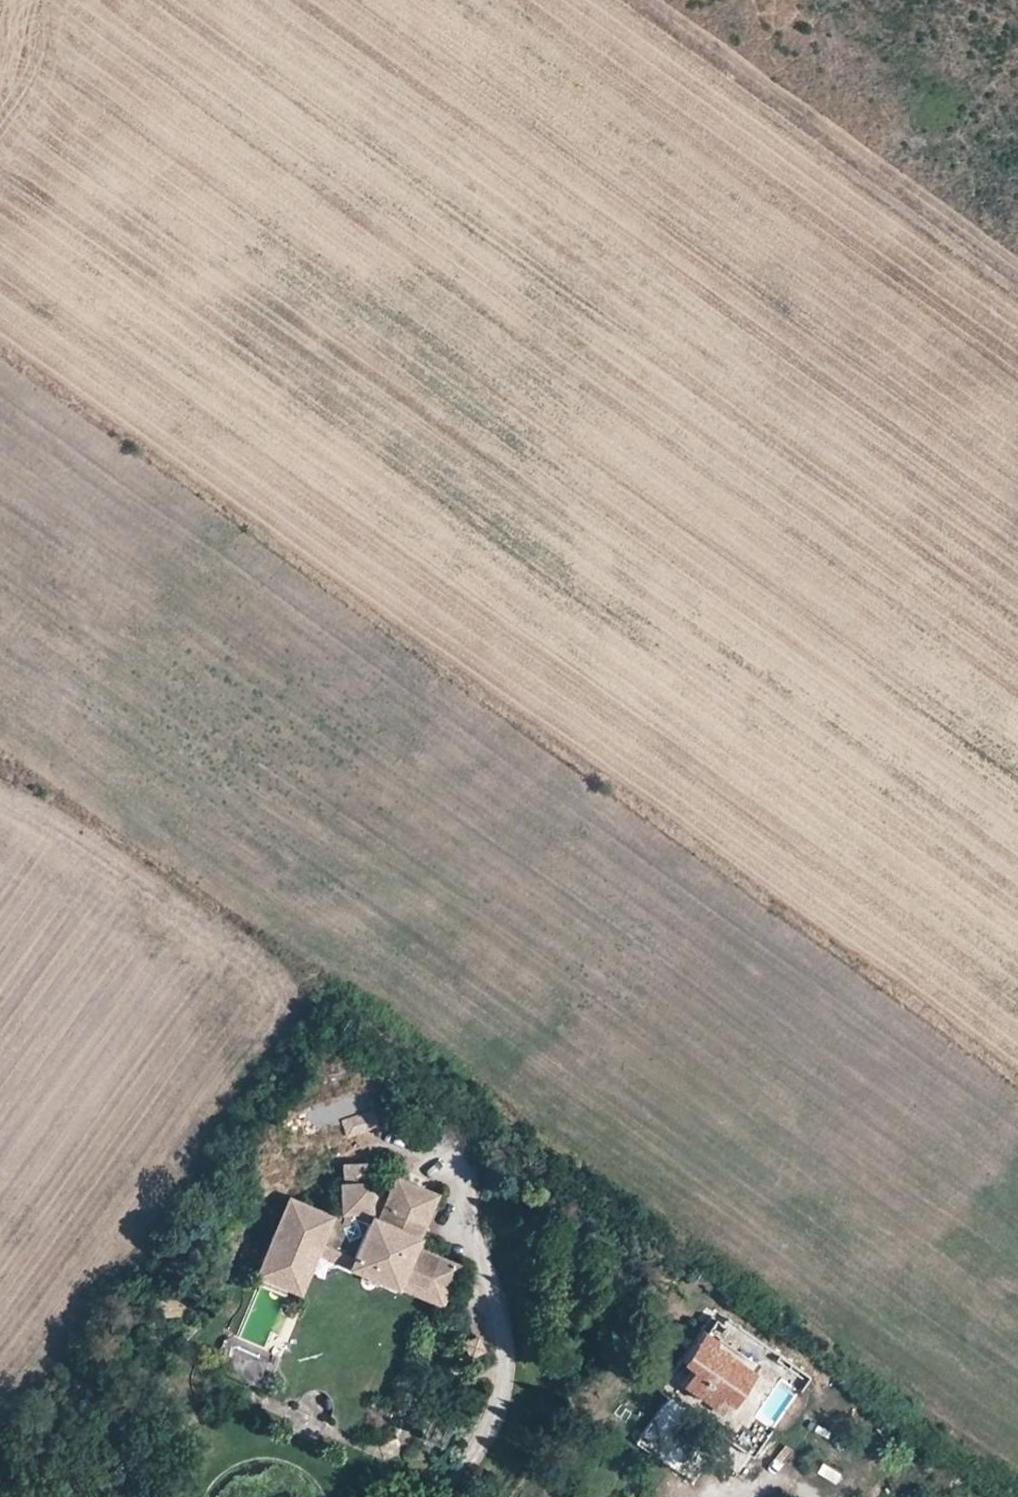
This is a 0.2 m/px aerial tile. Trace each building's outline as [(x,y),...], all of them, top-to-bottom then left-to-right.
[(368,1216),(352,1209),(352,1206),(371,1205),(369,1176),(340,1177),(342,1201),(333,1201),(327,1214),(321,1214),(321,1207),(319,1205),(316,1202),(313,1200),(309,1199),(304,1198),(299,1198),(295,1199),(291,1200),(287,1202),(284,1205),(281,1208),(279,1212),(277,1217),(270,1234),(276,1236),(269,1253),(272,1260),(295,1269),(301,1267),(313,1239),(336,1230),(338,1224),(360,1232),(357,1241),(380,1251),(378,1255),(404,1265),(402,1270),(427,1280),(430,1272),(448,1279),(459,1275),(454,1264),(457,1255),(414,1238),(435,1185),(394,1169),(377,1212),(368,1216)] [(380,1251),(357,1241),(360,1232),(338,1224),(336,1230),(313,1239),(301,1267),(295,1269),(272,1260),(269,1253),(276,1236),(270,1234),(257,1268),(300,1285),(316,1246),(423,1289),(424,1288),(442,1295),(448,1279),(430,1272),(427,1280),(402,1270),(404,1265),(378,1255),(380,1251)] [(684,1336),(696,1345),(709,1326),(711,1325),(699,1316),(684,1336)] [(709,1326),(696,1345),(678,1368),(706,1389),(715,1376),(736,1348),(737,1346),(709,1326)] [(484,1350),(478,1337),(464,1343),(471,1357),(484,1350)] [(749,1358),(736,1348),(715,1376),(728,1386),(749,1358)] [(726,1431),(752,1446),(759,1433),(734,1418),(726,1431)] [(659,1456),(668,1442),(638,1423),(628,1438),(659,1456)] [(832,1479),(838,1468),(820,1458),(814,1468),(832,1479)]
